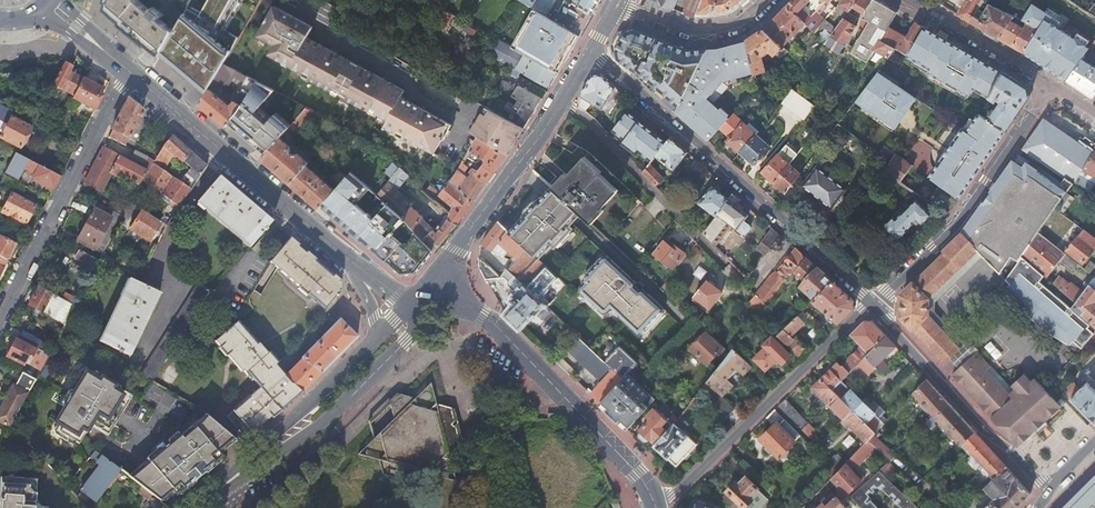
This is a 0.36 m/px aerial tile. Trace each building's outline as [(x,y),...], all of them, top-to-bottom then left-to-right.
[(107,9),(134,32),(161,54),(163,51),(174,31),(160,19),(163,15),(154,7),(150,11),(137,0),(109,0),(107,9)] [(163,51),(171,56),(167,60),(184,74),(207,92),(223,64),(239,38),(227,32),(223,29),(239,0),(209,0),(199,16),(187,9),(174,31),(163,51)] [(223,29),(227,32),(245,0),(239,0),(223,29)] [(457,0),(450,0),(444,11),(450,14),(457,0)] [(592,15),(566,0),(519,0),(526,4),(527,2),(547,14),(548,16),(580,36),(581,36),(586,25),(592,15)] [(592,15),(597,7),(601,0),(566,0),(592,15)] [(662,5),(674,10),(677,1),(675,0),(652,0),(662,5)] [(695,17),(701,4),(692,0),(688,0),(682,14),(686,15),(689,17),(695,17)] [(701,4),(695,17),(713,16),(722,15),(730,13),(743,2),(746,0),(703,0),(701,4)] [(764,30),(783,47),(806,23),(797,15),(803,9),(808,4),(811,6),(813,4),(815,5),(817,3),(818,4),(821,0),(793,0),(764,30)] [(839,5),(842,7),(837,14),(841,17),(839,20),(841,22),(847,13),(852,7),(857,0),(842,0),(839,5)] [(877,0),(874,0),(865,14),(860,23),(858,35),(857,42),(855,46),(851,52),(867,62),(875,50),(889,58),(895,49),(880,41),(888,27),(897,12),(891,9),(885,5),(877,0)] [(852,7),(865,14),(874,0),(857,0),(852,7)] [(970,22),(974,16),(984,1),(983,0),(963,0),(966,1),(962,8),(958,15),(970,22)] [(1013,46),(1024,52),(1038,30),(1036,29),(1027,24),(1022,32),(1018,30),(1021,27),(1014,23),(1010,24),(1014,16),(1003,12),(990,4),(980,20),(974,16),(970,22),(1001,39),(1013,46)] [(1048,15),(1032,4),(1021,21),(1027,24),(1036,29),(1038,30),(1024,52),(1034,59),(1057,74),(1068,82),(1090,49),(1089,47),(1075,39),(1061,29),(1060,23),(1059,22),(1048,15)] [(324,86),(330,89),(347,99),(352,102),(351,104),(375,117),(376,115),(387,121),(386,123),(383,128),(384,129),(391,133),(390,135),(417,150),(418,148),(432,156),(440,142),(442,143),(450,128),(400,99),(403,92),(306,38),(312,28),(273,6),(256,36),(273,45),(267,54),(289,67),(300,73),(299,75),(323,88),(324,86)] [(529,19),(534,21),(539,12),(535,9),(529,19)] [(811,17),(803,9),(797,15),(806,23),(811,17)] [(450,14),(444,11),(444,10),(434,29),(440,32),(442,29),(445,31),(453,16),(450,14)] [(1050,11),(1048,15),(1059,22),(1061,18),(1050,11)] [(548,16),(539,12),(534,21),(529,19),(520,34),(524,37),(516,50),(532,60),(558,74),(563,66),(568,57),(564,55),(571,45),(574,47),(580,36),(548,16)] [(811,17),(806,23),(816,32),(825,20),(816,12),(811,17)] [(854,17),(847,13),(841,22),(832,35),(846,45),(848,42),(855,46),(857,42),(858,35),(854,32),(856,27),(850,23),(854,17)] [(906,38),(888,27),(880,41),(895,49),(907,56),(924,28),(920,25),(916,23),(911,30),(906,38)] [(679,107),(706,55),(696,51),(688,51),(629,28),(620,32),(612,46),(614,56),(635,73),(646,80),(653,88),(662,94),(661,98),(667,104),(669,102),(679,107)] [(963,50),(924,28),(907,56),(914,61),(930,69),(928,73),(935,77),(967,96),(972,88),(989,98),(1003,73),(993,67),(987,64),(963,50)] [(451,34),(445,31),(442,29),(440,32),(443,36),(448,39),(451,34)] [(756,35),(748,41),(757,75),(767,71),(763,57),(772,50),(782,59),(788,52),(783,47),(764,30),(756,35)] [(832,35),(826,30),(820,37),(826,42),(832,35)] [(524,37),(520,34),(512,48),(513,49),(516,50),(524,37)] [(1078,35),(1075,39),(1089,47),(1091,44),(1078,35)] [(549,88),(558,74),(543,65),(532,60),(516,50),(512,48),(510,47),(499,41),(491,56),(510,67),(520,73),(549,88)] [(676,112),(708,141),(721,127),(730,118),(729,117),(731,115),(722,107),(720,109),(708,98),(724,81),(757,75),(748,41),(733,45),(720,48),(710,49),(706,55),(679,107),(676,112)] [(1083,91),(1090,96),(1093,98),(1094,95),(1094,68),(1090,64),(1094,57),(1094,41),(1094,43),(1090,49),(1068,82),(1075,86),(1083,91)] [(564,55),(568,57),(572,50),(574,47),(571,45),(564,55)] [(171,56),(163,51),(161,54),(167,60),(171,56)] [(930,69),(914,61),(912,64),(928,73),(930,69)] [(53,85),(74,96),(83,80),(70,73),(72,68),(68,66),(64,63),(53,85)] [(223,64),(207,92),(199,105),(212,116),(226,127),(229,123),(237,113),(256,81),(248,77),(233,100),(234,101),(230,107),(215,94),(218,91),(219,92),(222,87),(223,87),(233,72),(235,74),(237,71),(223,64)] [(288,69),(299,75),(300,73),(289,67),(288,69)] [(520,73),(510,67),(508,71),(507,73),(517,79),(520,73)] [(905,91),(877,72),(859,97),(878,110),(875,113),(883,118),(897,128),(899,125),(909,131),(924,142),(942,116),(914,97),(915,96),(905,90),(905,91)] [(1015,81),(1003,73),(989,98),(996,103),(997,100),(999,101),(997,104),(999,105),(990,119),(989,118),(988,120),(1005,132),(1030,97),(1029,93),(1028,89),(1015,81)] [(592,76),(580,96),(592,104),(602,110),(616,88),(601,75),(597,75),(592,76)] [(967,96),(935,77),(933,80),(966,99),(967,96)] [(73,99),(95,110),(102,96),(98,94),(101,89),(83,80),(74,96),(73,99)] [(275,90),(256,81),(237,113),(229,123),(234,127),(258,148),(262,144),(269,150),(280,138),(289,128),(292,125),(277,112),(273,117),(269,121),(257,111),(261,106),(275,90)] [(536,109),(542,99),(515,84),(513,87),(502,81),(497,88),(519,100),(536,109)] [(622,94),(616,88),(602,110),(610,115),(622,94)] [(793,88),(783,102),(806,119),(816,106),(793,88)] [(347,99),(330,89),(329,92),(345,101),(347,99)] [(592,104),(580,96),(577,100),(579,109),(585,114),(592,104)] [(878,110),(859,97),(856,100),(875,113),(878,110)] [(128,99),(108,137),(126,146),(137,123),(143,112),(128,99)] [(525,127),(536,109),(519,100),(516,106),(509,102),(506,108),(512,112),(508,118),(525,127)] [(990,106),(985,103),(979,114),(984,117),(990,106)] [(0,138),(19,149),(25,138),(30,128),(9,116),(12,112),(0,105),(0,117),(7,121),(9,122),(2,134),(0,138)] [(273,117),(261,106),(257,111),(269,121),(273,117)] [(508,118),(487,107),(479,121),(471,134),(479,138),(508,155),(517,140),(525,127),(508,118)] [(296,133),(315,112),(307,108),(292,125),(289,128),(296,133)] [(628,112),(613,131),(617,134),(625,140),(623,143),(630,149),(637,155),(639,151),(648,158),(652,161),(656,156),(666,142),(647,127),(628,112)] [(735,146),(741,152),(757,134),(747,125),(734,113),(730,118),(721,127),(732,137),(729,140),(735,146)] [(939,164),(929,179),(940,186),(959,200),(1005,132),(988,120),(984,117),(979,114),(975,121),(968,132),(964,129),(959,136),(958,136),(960,137),(955,143),(954,143),(944,157),(945,158),(941,165),(939,164)] [(0,117),(0,132),(2,134),(9,122),(7,121),(0,117)] [(897,128),(883,118),(881,121),(895,131),(897,128)] [(964,129),(968,132),(975,121),(971,118),(964,129)] [(1062,182),(1070,189),(1072,186),(1071,186),(1079,175),(1093,154),(1094,155),(1094,153),(1094,139),(1093,143),(1085,137),(1084,140),(1081,138),(1077,143),(1049,123),(1044,120),(1023,150),(1064,179),(1062,182)] [(747,125),(757,134),(760,131),(750,122),(747,125)] [(909,131),(907,134),(922,145),(924,142),(909,131)] [(625,140),(617,134),(615,137),(623,143),(625,140)] [(757,134),(741,152),(748,158),(754,163),(770,146),(757,134)] [(939,164),(941,165),(945,158),(944,157),(954,143),(955,143),(960,137),(958,136),(959,136),(956,134),(937,163),(939,164)] [(142,180),(178,207),(190,190),(181,183),(158,167),(160,164),(166,167),(172,158),(179,163),(181,162),(183,163),(190,168),(186,175),(195,183),(207,166),(189,151),(171,136),(163,147),(154,161),(142,180)] [(666,142),(656,156),(674,170),(688,152),(679,145),(670,137),(666,142)] [(291,148),(280,138),(262,158),(308,198),(320,209),(320,208),(329,198),(335,191),(307,166),(309,164),(298,154),(293,155),(291,153),(291,148)] [(496,173),(508,155),(479,138),(477,140),(471,151),(487,161),(481,169),(478,167),(469,179),(465,176),(472,166),(469,165),(472,160),(467,157),(452,181),(473,204),(488,182),(489,183),(495,173),(496,173)] [(262,144),(258,148),(266,155),(269,150),(262,144)] [(787,144),(763,172),(764,172),(769,177),(775,182),(790,164),(798,154),(787,144)] [(102,148),(84,183),(101,192),(102,191),(106,193),(114,179),(109,176),(112,171),(139,185),(142,180),(154,161),(148,158),(144,165),(141,169),(102,148)] [(144,165),(148,158),(135,151),(131,158),(144,165)] [(639,151),(637,155),(645,161),(648,158),(639,151)] [(53,190),(60,177),(14,153),(3,173),(17,180),(22,168),(31,173),(29,177),(53,190)] [(1079,175),(1084,179),(1089,172),(1092,174),(1088,180),(1094,185),(1094,153),(1094,155),(1093,154),(1079,175)] [(912,166),(895,155),(884,172),(900,183),(900,182),(912,166)] [(1070,189),(1062,182),(1059,187),(1028,165),(1029,163),(1019,155),(1012,165),(1022,171),(1017,179),(1021,182),(1007,202),(1006,201),(1005,203),(1004,203),(1001,208),(997,213),(998,213),(996,216),(997,216),(983,236),(981,235),(973,247),(977,250),(983,256),(1006,280),(1022,257),(1039,233),(1070,189)] [(701,164),(692,156),(687,162),(696,170),(701,164)] [(566,177),(554,190),(578,212),(580,214),(589,223),(602,210),(616,194),(598,177),(599,175),(583,160),(566,177)] [(458,225),(462,219),(452,212),(451,214),(450,213),(442,228),(441,228),(437,232),(412,206),(414,204),(397,190),(409,176),(395,163),(385,173),(391,178),(378,195),(403,218),(434,250),(436,252),(458,225)] [(781,187),(786,193),(801,174),(790,164),(775,182),(781,187)] [(650,165),(644,173),(656,186),(663,179),(650,165)] [(815,168),(801,187),(816,197),(830,208),(844,190),(815,168)] [(334,179),(340,184),(347,177),(341,171),(334,179)] [(329,198),(323,205),(401,274),(415,273),(434,250),(403,218),(378,195),(372,190),(363,182),(362,182),(351,172),(347,177),(340,184),(335,191),(329,198)] [(564,174),(551,188),(554,190),(566,177),(564,174)] [(272,222),(219,177),(197,203),(249,248),(263,231),(265,232),(267,230),(266,229),(272,222)] [(365,179),(362,182),(363,182),(372,190),(374,187),(365,179)] [(473,204),(452,181),(451,180),(439,195),(453,207),(451,211),(452,212),(462,219),(473,204)] [(426,191),(432,197),(437,191),(431,185),(426,191)] [(718,215),(730,200),(721,192),(713,185),(700,203),(717,217),(718,215)] [(940,186),(932,197),(952,210),(959,200),(940,186)] [(523,243),(536,256),(550,242),(552,244),(555,248),(573,229),(569,226),(567,224),(578,212),(554,190),(551,188),(541,199),(540,198),(522,217),(523,218),(510,232),(515,236),(523,243)] [(1082,194),(1091,200),(1094,196),(1094,194),(1094,193),(1087,188),(1082,194)] [(36,205),(12,193),(2,212),(25,224),(30,215),(36,205)] [(741,200),(734,194),(730,200),(718,215),(717,217),(703,234),(715,245),(730,226),(739,234),(743,235),(747,230),(747,226),(742,221),(744,219),(746,216),(735,206),(741,200)] [(507,229),(510,232),(523,218),(522,217),(540,198),(538,196),(507,229)] [(114,197),(107,209),(121,217),(124,210),(127,204),(114,197)] [(885,226),(899,241),(908,231),(907,230),(918,219),(923,224),(932,215),(917,200),(897,220),(894,217),(885,226)] [(124,210),(121,217),(127,220),(135,207),(128,202),(127,204),(124,210)] [(107,209),(101,206),(97,211),(94,209),(85,225),(77,241),(101,254),(102,253),(115,229),(121,217),(107,209)] [(589,223),(592,225),(604,212),(602,210),(589,223)] [(160,223),(141,211),(129,229),(148,241),(154,232),(160,223)] [(580,214),(578,212),(567,224),(569,226),(580,214)] [(551,305),(568,286),(539,259),(536,256),(523,243),(515,236),(510,232),(507,229),(499,221),(483,243),(495,253),(504,258),(513,262),(510,266),(551,305)] [(7,260),(15,245),(12,244),(14,240),(16,236),(0,227),(0,257),(7,260)] [(762,243),(771,249),(781,236),(773,228),(762,243)] [(1077,264),(1039,233),(1022,257),(1044,276),(1047,278),(1060,261),(1072,270),(1077,264)] [(973,247),(961,234),(944,251),(946,253),(914,284),(913,284),(901,295),(901,306),(901,317),(911,329),(912,330),(913,330),(943,363),(958,349),(953,344),(927,315),(928,299),(977,250),(973,247)] [(1067,251),(1083,264),(1094,249),(1094,248),(1088,243),(1090,240),(1086,237),(1084,239),(1079,235),(1067,251)] [(289,239),(270,262),(299,288),(298,289),(306,296),(307,295),(324,309),(336,295),(338,296),(341,293),(341,281),(334,275),(333,276),(289,239)] [(674,248),(671,246),(665,241),(654,254),(673,269),(686,253),(681,249),(676,245),(674,248)] [(536,256),(539,259),(552,244),(550,242),(536,256)] [(757,249),(766,255),(771,249),(762,243),(757,249)] [(772,276),(756,295),(757,296),(768,306),(769,306),(795,272),(796,270),(806,258),(800,253),(794,248),(776,271),(777,272),(772,276)] [(98,261),(78,250),(76,254),(74,257),(87,265),(81,274),(89,278),(97,262),(98,261)] [(983,256),(977,250),(928,299),(927,315),(953,344),(958,349),(964,344),(935,312),(936,302),(983,256)] [(102,253),(101,254),(98,261),(97,262),(111,269),(115,260),(102,253)] [(580,292),(585,297),(597,308),(602,312),(607,312),(609,310),(611,307),(619,315),(618,316),(638,335),(641,332),(660,311),(663,309),(642,290),(639,290),(634,286),(635,282),(606,256),(604,258),(584,279),(583,281),(585,283),(580,287),(580,292)] [(501,276),(480,257),(481,268),(484,273),(487,280),(503,278),(506,278),(507,279),(508,280),(507,284),(517,293),(511,300),(516,304),(506,315),(512,321),(520,329),(544,303),(507,268),(501,276)] [(584,279),(604,258),(602,257),(599,258),(583,275),(583,278),(584,279)] [(1022,257),(1006,280),(1010,284),(1006,288),(1012,297),(1018,304),(1026,312),(1034,320),(1044,328),(1053,334),(1063,340),(1071,344),(1074,341),(1082,348),(1092,337),(1094,333),(1094,329),(1072,308),(1072,309),(1041,281),(1044,276),(1022,257)] [(796,270),(795,272),(806,282),(802,288),(815,300),(833,282),(819,270),(806,258),(796,270)] [(1052,283),(1075,304),(1083,293),(1071,283),(1070,285),(1059,276),(1052,283)] [(159,294),(133,281),(129,278),(99,341),(119,351),(118,352),(121,353),(122,352),(130,356),(159,294)] [(636,281),(635,282),(634,286),(639,290),(642,290),(643,289),(642,286),(643,285),(639,281),(638,282),(636,281)] [(694,297),(710,309),(722,293),(715,287),(707,281),(694,297)] [(854,301),(833,282),(815,300),(813,302),(838,325),(854,310),(854,301)] [(1090,285),(1083,293),(1075,304),(1072,308),(1094,329),(1094,288),(1090,285)] [(197,286),(140,375),(153,382),(209,293),(197,286)] [(592,344),(610,326),(568,286),(551,305),(592,344)] [(70,314),(74,306),(62,300),(38,287),(28,306),(62,324),(68,312),(70,314)] [(65,295),(62,300),(74,306),(77,301),(65,295)] [(768,306),(757,296),(750,304),(761,315),(768,306)] [(595,309),(597,308),(585,297),(584,298),(585,302),(592,308),(595,309)] [(611,307),(609,310),(615,316),(618,316),(619,315),(611,307)] [(662,312),(660,311),(641,332),(642,334),(645,333),(661,316),(662,312)] [(788,327),(779,335),(798,355),(806,348),(800,342),(795,337),(794,338),(792,336),(805,323),(798,316),(788,327)] [(302,359),(284,376),(291,384),(302,393),(357,337),(339,320),(301,359),(302,359)] [(279,411),(280,412),(283,409),(273,399),(291,384),(284,376),(283,376),(274,365),(278,362),(269,352),(267,353),(258,342),(257,344),(237,321),(214,341),(241,372),(242,371),(251,381),(253,379),(259,387),(226,416),(245,439),(279,411)] [(849,360),(856,367),(866,357),(887,337),(873,322),(864,321),(849,337),(852,340),(854,338),(862,347),(855,354),(849,360)] [(778,329),(776,332),(779,335),(788,327),(784,323),(782,326),(781,325),(778,328),(778,329)] [(707,365),(723,348),(706,332),(690,349),(707,365)] [(9,352),(16,338),(14,337),(7,350),(9,352)] [(764,345),(767,348),(756,359),(766,370),(778,359),(780,361),(782,364),(791,355),(773,337),(764,345)] [(875,367),(875,368),(877,369),(880,373),(885,374),(889,369),(881,361),(896,347),(891,342),(887,337),(866,357),(875,367)] [(23,353),(28,345),(16,338),(9,352),(8,354),(7,357),(23,365),(25,361),(28,355),(23,353)] [(606,362),(581,338),(568,351),(585,366),(603,384),(615,371),(606,362)] [(964,344),(958,349),(943,363),(942,364),(947,370),(951,375),(952,374),(977,351),(978,350),(968,340),(964,344)] [(40,370),(48,355),(28,345),(23,353),(28,355),(25,361),(40,370)] [(621,347),(606,362),(615,371),(623,378),(613,389),(602,401),(611,409),(609,412),(614,417),(616,419),(619,422),(622,419),(631,427),(648,406),(642,401),(649,393),(627,374),(637,362),(621,347)] [(708,382),(722,397),(734,385),(728,379),(737,370),(743,376),(748,371),(752,367),(734,348),(708,382)] [(991,418),(1017,447),(1019,445),(1019,446),(1020,445),(1030,436),(1031,436),(1030,435),(1033,432),(1034,433),(1035,432),(1034,431),(1036,430),(1045,422),(1048,419),(1048,420),(1049,419),(1048,418),(1059,409),(1059,410),(1060,409),(1059,409),(1061,407),(1033,376),(1029,379),(1024,373),(1024,374),(1024,375),(1013,385),(1012,384),(1011,385),(1016,390),(1010,395),(987,369),(991,366),(977,351),(952,374),(953,375),(952,376),(953,376),(954,376),(963,386),(964,387),(979,404),(980,405),(989,414),(989,415),(989,416),(990,416),(992,417),(991,418)] [(853,369),(864,379),(875,368),(866,357),(856,367),(853,369)] [(822,379),(833,390),(841,381),(850,373),(843,366),(842,367),(838,363),(831,370),(824,376),(821,373),(819,375),(822,379)] [(623,378),(615,371),(603,384),(591,396),(599,404),(602,401),(613,389),(623,378)] [(84,372),(53,423),(61,428),(58,432),(78,444),(90,424),(108,435),(131,395),(100,376),(98,380),(84,372)] [(10,426),(11,424),(35,380),(22,373),(15,386),(12,385),(0,407),(0,424),(9,429),(10,426)] [(829,404),(838,395),(833,390),(822,379),(813,388),(816,391),(822,397),(829,404)] [(913,393),(933,415),(929,418),(931,420),(949,404),(938,392),(926,380),(913,393)] [(833,390),(838,395),(853,410),(875,433),(878,430),(884,424),(884,423),(875,414),(863,402),(852,391),(851,391),(841,381),(833,390)] [(729,416),(735,410),(722,397),(708,382),(701,391),(727,417),(728,416),(729,416)] [(1094,424),(1094,391),(1087,383),(1080,390),(1077,388),(1078,387),(1076,385),(1066,394),(1070,398),(1094,424)] [(300,395),(302,393),(291,384),(273,399),(283,409),(300,395)] [(642,401),(648,406),(650,403),(654,399),(649,393),(642,401)] [(436,405),(430,411),(418,407),(415,399),(397,394),(389,402),(391,408),(393,410),(392,411),(392,413),(393,415),(395,416),(396,416),(395,417),(394,419),(374,440),(384,479),(394,482),(407,468),(435,476),(433,467),(442,459),(450,460),(464,448),(460,434),(452,425),(457,420),(454,410),(436,405)] [(853,410),(838,395),(829,404),(826,406),(828,409),(831,406),(837,413),(844,419),(853,410)] [(826,406),(829,404),(822,397),(816,403),(823,409),(826,406)] [(875,414),(884,423),(887,420),(883,416),(886,413),(874,401),(871,403),(866,398),(863,402),(875,414)] [(779,406),(801,428),(808,422),(786,399),(779,406)] [(611,409),(602,401),(599,404),(609,412),(611,409)] [(961,418),(949,404),(931,420),(930,421),(934,425),(939,422),(961,445),(963,443),(974,432),(961,418)] [(673,426),(655,408),(647,416),(651,419),(646,425),(640,430),(643,432),(651,440),(652,440),(656,444),(673,426)] [(801,436),(775,410),(766,419),(771,424),(775,421),(778,424),(770,431),(762,439),(779,457),(781,456),(784,458),(786,458),(790,454),(790,452),(788,450),(801,436)] [(875,433),(853,410),(844,419),(842,421),(844,423),(846,421),(867,442),(868,440),(874,434),(875,433)] [(149,463),(131,479),(151,495),(158,501),(172,489),(176,494),(194,479),(195,479),(202,473),(201,472),(219,456),(215,452),(231,438),(206,416),(204,419),(200,423),(182,439),(178,435),(148,462),(149,463)] [(622,419),(619,422),(628,431),(631,427),(622,419)] [(452,425),(460,434),(457,420),(452,425)] [(1048,426),(1045,422),(1036,430),(1040,434),(1048,426)] [(802,430),(808,436),(816,429),(809,423),(802,430)] [(675,424),(673,426),(656,444),(655,446),(677,467),(684,459),(685,459),(689,454),(697,444),(675,424)] [(1031,436),(1030,436),(1033,440),(1040,434),(1036,430),(1034,431),(1035,432),(1034,433),(1033,432),(1030,435),(1031,436)] [(651,440),(643,432),(640,435),(640,438),(646,443),(648,443),(651,440)] [(974,432),(963,443),(974,455),(985,467),(995,478),(984,488),(995,499),(986,507),(1016,507),(1030,494),(974,432)] [(811,439),(817,445),(822,441),(816,434),(811,439)] [(896,455),(874,434),(868,440),(874,445),(891,460),(896,455)] [(867,442),(847,463),(837,473),(832,478),(841,487),(818,507),(847,507),(839,499),(846,493),(848,494),(861,482),(850,470),(874,445),(868,440),(867,442)] [(94,452),(101,457),(105,451),(98,446),(94,452)] [(95,503),(119,470),(101,457),(94,452),(89,459),(99,466),(81,493),(95,503)] [(985,467),(974,455),(967,461),(978,473),(985,467)] [(837,473),(847,463),(843,459),(834,469),(837,473)] [(880,471),(851,497),(861,507),(877,507),(868,498),(879,487),(901,507),(919,507),(880,471)] [(1062,507),(1094,507),(1094,475),(1062,507)] [(735,507),(762,507),(769,501),(758,490),(759,489),(747,478),(739,486),(736,483),(732,487),(728,491),(730,493),(725,498),(735,507)] [(24,507),(26,492),(2,490),(1,507),(24,507)] [(158,501),(151,495),(143,507),(144,507),(168,507),(158,501)] [(610,502),(612,507),(620,507),(616,499),(610,502)]
